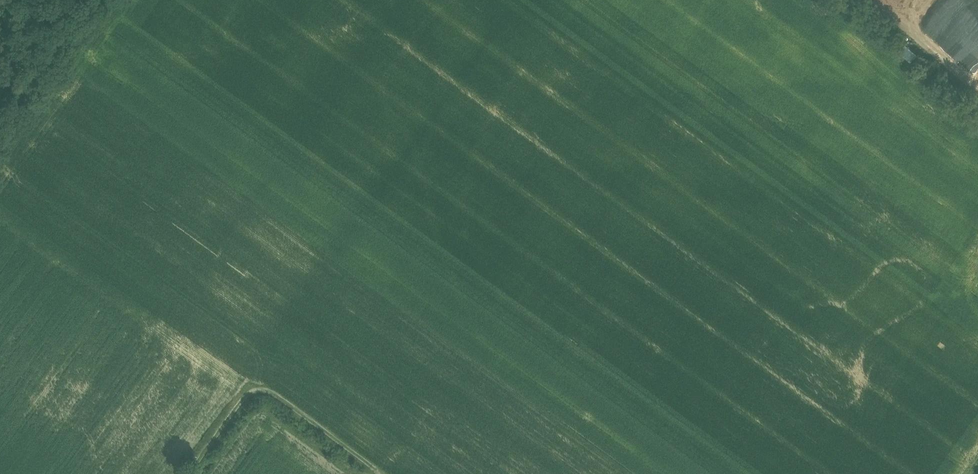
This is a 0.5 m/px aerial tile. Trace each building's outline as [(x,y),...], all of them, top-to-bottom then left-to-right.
[(907,44),(900,52),(912,63),(919,55),(907,44)]
